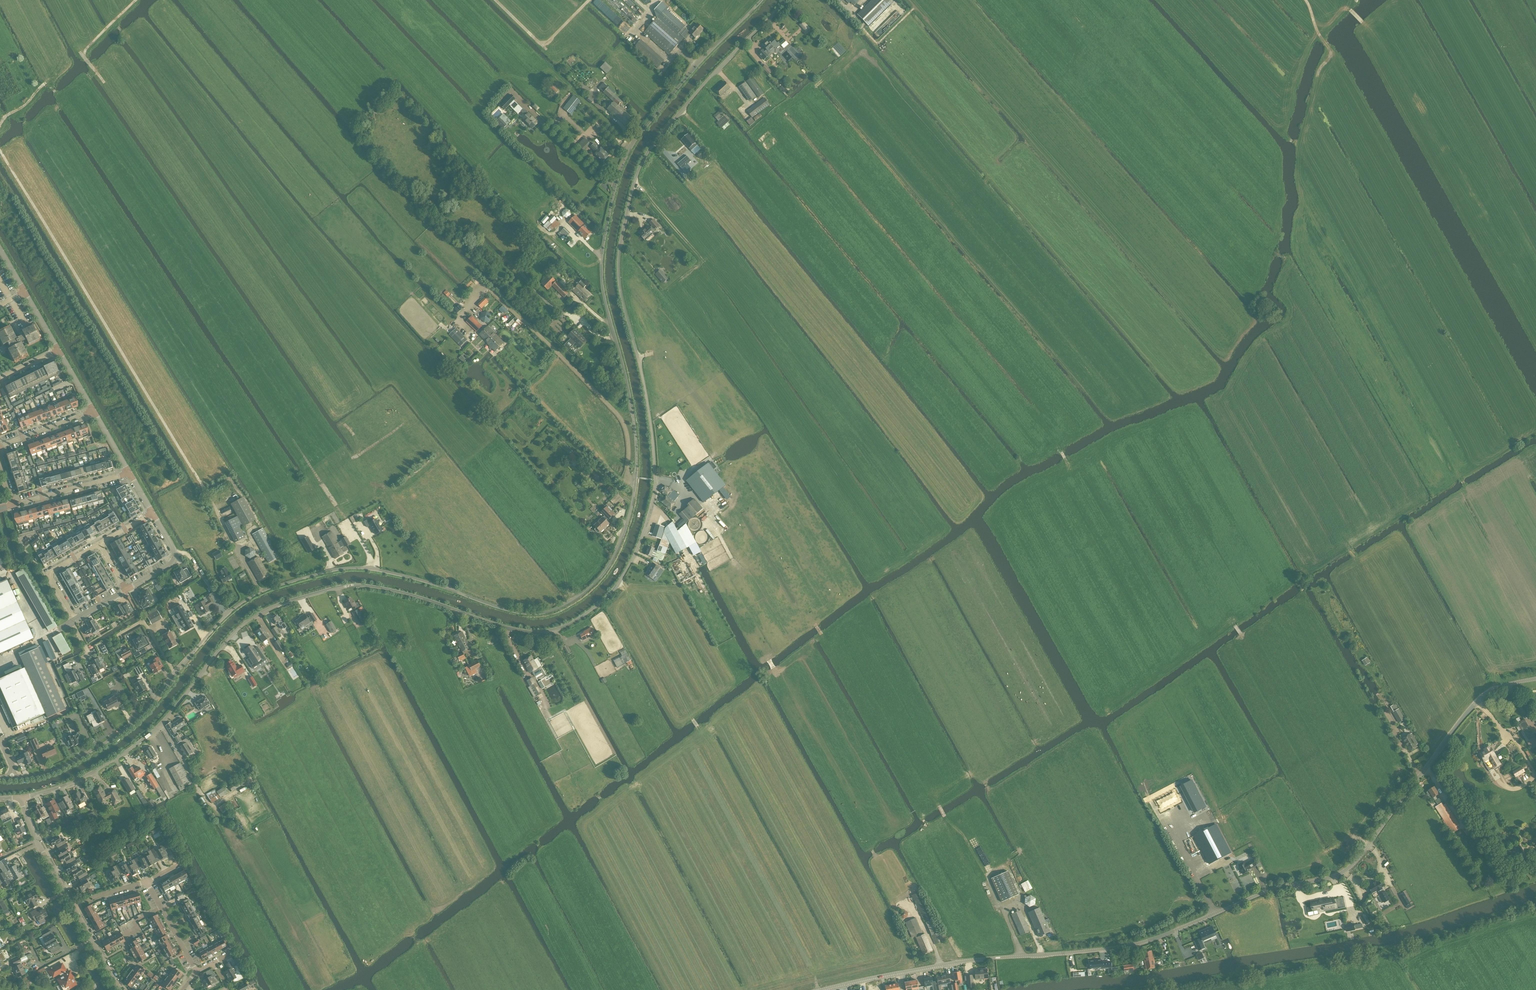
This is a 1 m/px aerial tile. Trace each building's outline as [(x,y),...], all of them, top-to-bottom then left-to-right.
[(891,3),(888,0),(872,0),(857,14),(869,26),(891,3)] [(657,18),(644,32),(669,55),(684,38),(686,40),(691,34),(695,38),(703,29),(697,24),(690,32),(684,27),(685,27),(667,11),(669,8),(662,2),(654,10),(657,18)] [(806,32),(810,28),(803,21),(799,24),(806,32)] [(763,50),(758,54),(764,60),(768,56),(767,56),(770,53),(771,53),(772,53),(772,52),(772,51),(772,50),(771,50),(774,47),(775,48),(779,44),(780,44),(779,43),(777,41),(775,42),(772,37),(771,38),(765,43),(765,42),(762,45),(765,49),(763,51),(763,50)] [(780,44),(779,44),(781,46),(784,49),(788,44),(786,41),(784,39),(779,43),(780,44)] [(613,67),(606,61),(601,67),(607,73),(613,67)] [(772,72),(766,65),(762,68),(769,75),(772,72)] [(759,98),(764,94),(752,77),(747,81),(759,98)] [(724,81),(715,90),(721,96),(730,87),(724,81)] [(603,82),(599,88),(614,102),(607,109),(627,127),(633,119),(624,111),(622,109),(618,106),(622,102),(614,94),(616,92),(609,86),(608,87),(603,82)] [(750,101),(756,97),(745,82),(739,86),(750,101)] [(559,91),(552,84),(549,87),(556,93),(559,91)] [(511,95),(501,105),(505,110),(509,105),(518,114),(521,111),(526,116),(523,119),(532,129),(538,123),(529,113),(528,114),(523,108),(522,109),(514,101),(516,99),(511,95)] [(574,95),(563,108),(571,115),(582,102),(574,95)] [(769,104),(765,98),(747,111),(752,118),(769,104)] [(733,123),(723,111),(716,118),(721,123),(719,125),(724,131),(733,123)] [(496,121),(495,123),(502,130),(504,128),(507,125),(511,121),(504,114),(500,117),(496,121)] [(688,134),(681,140),(691,151),(697,145),(688,134)] [(590,144),(585,138),(577,146),(582,152),(590,144)] [(603,162),(609,155),(601,148),(600,149),(594,143),(591,147),(596,153),(595,154),(603,162)] [(687,156),(677,164),(681,168),(686,164),(691,160),(687,156)] [(686,164),(681,168),(686,173),(690,169),(686,164)] [(552,224),(556,219),(553,215),(548,220),(552,224)] [(585,238),(591,233),(585,226),(585,225),(575,215),(568,222),(578,232),(579,232),(585,238)] [(655,229),(659,226),(654,219),(650,223),(652,225),(650,227),(648,226),(639,234),(645,240),(654,232),(653,231),(655,229)] [(571,233),(565,228),(560,232),(566,238),(571,233)] [(568,244),(572,248),(577,243),(573,239),(568,244)] [(658,275),(657,276),(659,278),(663,283),(664,282),(667,279),(663,274),(662,272),(658,275)] [(564,297),(568,293),(550,274),(541,283),(548,290),(552,285),(564,297)] [(577,285),(572,290),(584,302),(591,295),(584,288),(587,285),(582,280),(580,279),(576,283),(577,285)] [(573,314),(578,309),(574,304),(568,310),(573,314)] [(482,313),(480,319),(484,322),(490,321),(491,315),(487,311),(482,313)] [(477,332),(482,326),(472,316),(466,322),(477,332)] [(0,334),(0,339),(3,345),(7,343),(10,349),(8,350),(13,360),(27,354),(23,346),(21,343),(27,341),(29,345),(39,339),(37,335),(33,326),(22,331),(23,334),(24,335),(16,339),(16,338),(12,331),(11,328),(0,334)] [(495,352),(504,343),(488,326),(479,335),(488,343),(487,344),(495,352)] [(456,328),(449,335),(461,346),(467,340),(456,328)] [(586,340),(575,329),(569,335),(572,337),(566,344),(564,345),(569,350),(570,348),(575,343),(579,347),(586,340)] [(55,363),(49,366),(54,376),(59,374),(57,370),(59,370),(60,369),(56,362),(55,363)] [(44,368),(49,378),(54,376),(49,366),(44,368)] [(39,370),(44,381),(49,378),(44,368),(39,370)] [(35,373),(39,383),(44,381),(39,370),(39,369),(36,371),(36,372),(35,373)] [(34,373),(30,375),(35,385),(39,383),(35,373),(34,373)] [(30,375),(25,378),(30,388),(35,385),(30,375)] [(25,378),(20,380),(25,390),(30,388),(25,378)] [(20,380),(15,382),(20,392),(25,390),(20,380)] [(15,395),(20,392),(15,382),(10,384),(15,395)] [(15,395),(10,384),(5,387),(5,386),(4,387),(8,395),(9,395),(10,397),(15,395)] [(75,395),(68,397),(69,400),(72,409),(73,409),(77,407),(75,400),(77,400),(75,395)] [(64,402),(67,411),(72,409),(69,400),(64,402)] [(58,401),(53,403),(54,406),(57,415),(57,414),(62,413),(59,404),(58,401)] [(59,404),(62,413),(66,411),(67,411),(64,402),(59,404)] [(49,407),(48,407),(52,416),(57,415),(54,406),(49,407)] [(44,409),(43,409),(47,418),(48,418),(52,416),(48,407),(44,409)] [(39,411),(38,411),(42,420),(43,420),(47,418),(43,409),(39,411)] [(34,413),(33,413),(37,422),(38,422),(42,420),(38,411),(34,413)] [(29,415),(28,415),(32,424),(33,424),(37,422),(33,413),(29,415)] [(28,415),(23,417),(26,426),(32,424),(28,415)] [(23,417),(18,419),(21,428),(26,426),(23,417)] [(8,424),(6,419),(4,420),(0,422),(0,428),(8,424)] [(0,428),(0,434),(11,429),(8,424),(0,428)] [(79,426),(79,427),(83,438),(87,436),(88,438),(92,436),(89,429),(86,430),(84,425),(79,427),(79,426)] [(79,427),(74,428),(77,438),(78,440),(83,438),(79,427)] [(73,429),(69,430),(70,433),(72,440),(77,438),(74,428),(73,429)] [(69,430),(64,432),(67,441),(68,444),(73,442),(72,440),(70,433),(69,430)] [(64,432),(59,434),(62,443),(67,441),(64,432)] [(59,434),(53,436),(57,445),(58,448),(63,446),(62,443),(59,434)] [(53,436),(48,438),(52,447),(57,445),(53,436)] [(48,438),(43,440),(47,449),(52,447),(48,438)] [(43,440),(38,442),(42,451),(47,449),(43,440)] [(38,442),(33,444),(37,453),(42,451),(38,442)] [(33,444),(28,446),(31,455),(37,453),(33,444)] [(11,460),(19,458),(17,451),(7,454),(9,461),(11,460)] [(568,457),(573,462),(577,458),(572,453),(568,457)] [(105,459),(108,469),(113,468),(110,457),(105,459)] [(11,467),(14,466),(21,464),(19,458),(11,460),(9,461),(11,467)] [(92,474),(90,463),(84,465),(85,467),(87,475),(92,474)] [(726,485),(708,463),(686,481),(704,503),(726,485)] [(17,472),(23,470),(21,464),(14,466),(11,467),(13,473),(17,472)] [(25,470),(23,470),(17,472),(13,473),(15,480),(20,478),(25,477),(27,476),(25,470)] [(47,486),(44,475),(38,477),(41,487),(47,486)] [(20,478),(15,480),(17,486),(23,484),(27,483),(25,477),(20,478)] [(29,489),(28,486),(31,485),(30,482),(27,483),(23,484),(17,486),(19,493),(29,489)] [(116,492),(118,496),(124,492),(128,490),(127,487),(125,488),(124,485),(121,487),(120,486),(116,487),(118,491),(116,492)] [(666,496),(662,500),(661,502),(671,509),(675,502),(674,501),(679,495),(673,490),(669,487),(668,488),(664,485),(660,491),(666,496)] [(120,501),(121,500),(125,498),(131,494),(128,490),(124,492),(118,496),(120,501)] [(95,492),(98,500),(98,502),(103,500),(103,498),(105,497),(103,493),(101,493),(101,491),(95,492)] [(123,506),(133,501),(130,495),(131,495),(131,494),(125,498),(121,500),(120,501),(121,504),(123,506)] [(244,526),(255,520),(242,498),(231,504),(244,526)] [(683,519),(677,525),(680,529),(686,523),(703,509),(701,506),(696,500),(694,499),(687,505),(688,506),(679,514),(683,519)] [(65,511),(64,511),(65,513),(71,512),(67,500),(62,501),(65,511)] [(133,501),(123,506),(126,511),(131,508),(137,505),(135,502),(134,503),(133,501)] [(140,510),(137,505),(131,508),(126,511),(129,514),(131,513),(133,517),(137,515),(136,512),(140,510)] [(614,514),(607,507),(602,511),(610,519),(614,514)] [(28,521),(26,511),(20,513),(23,522),(23,524),(29,523),(28,521)] [(109,516),(114,524),(116,523),(116,522),(118,521),(113,511),(108,514),(109,516)] [(20,513),(15,514),(18,523),(18,526),(23,524),(23,522),(20,513)] [(109,527),(109,526),(111,525),(111,526),(114,524),(109,516),(104,519),(109,527)] [(243,527),(237,516),(225,523),(235,543),(245,537),(240,528),(243,527)] [(599,533),(600,531),(601,532),(609,524),(603,517),(594,525),(597,528),(595,529),(595,530),(598,533),(599,533)] [(372,521),(371,518),(364,522),(367,527),(370,525),(375,534),(382,530),(375,519),(372,521)] [(109,527),(104,519),(100,522),(104,530),(107,528),(106,527),(108,526),(109,527)] [(100,522),(99,521),(94,523),(95,524),(100,533),(100,532),(99,531),(101,530),(102,531),(104,530),(100,522)] [(661,540),(657,551),(665,554),(670,543),(676,554),(687,548),(696,543),(692,534),(686,524),(678,531),(672,522),(668,526),(665,529),(664,532),(661,540)] [(140,534),(150,528),(147,523),(138,529),(140,534)] [(95,535),(90,527),(89,524),(84,527),(90,538),(91,538),(90,537),(92,536),(93,537),(95,535)] [(95,524),(90,527),(95,535),(98,534),(97,533),(99,532),(99,533),(100,533),(95,524)] [(656,524),(652,536),(660,539),(664,527),(656,524)] [(90,538),(84,527),(79,529),(86,541),(88,539),(88,538),(89,537),(90,538)] [(144,538),(153,533),(150,528),(140,534),(142,533),(144,538)] [(86,541),(79,529),(79,530),(75,532),(75,533),(81,543),(81,542),(83,541),(83,542),(86,541)] [(269,563),(278,557),(262,529),(252,534),(269,563)] [(337,543),(331,531),(322,536),(335,559),(343,554),(340,548),(344,546),(345,547),(350,544),(346,537),(341,540),(341,541),(337,543)] [(81,543),(75,533),(71,536),(70,536),(72,539),(76,546),(79,545),(78,543),(80,542),(81,543)] [(155,537),(153,533),(144,538),(147,542),(155,537)] [(76,546),(72,539),(70,536),(71,536),(70,535),(65,537),(72,549),(71,547),(73,546),(74,547),(76,546)] [(72,549),(65,537),(60,540),(67,551),(70,550),(69,549),(71,548),(71,549),(72,549)] [(149,547),(158,542),(155,537),(147,542),(149,547)] [(308,553),(315,550),(307,537),(301,540),(308,553)] [(67,551),(60,540),(56,543),(62,554),(63,554),(62,553),(64,552),(64,553),(67,551)] [(119,540),(110,544),(110,545),(113,549),(122,544),(121,544),(119,540)] [(161,547),(158,542),(149,547),(152,552),(151,552),(161,547)] [(62,554),(56,543),(51,546),(53,549),(58,557),(60,555),(60,554),(61,553),(62,554)] [(122,544),(113,549),(116,554),(126,548),(124,543),(122,544)] [(53,549),(51,546),(46,548),(48,551),(50,554),(53,559),(53,558),(54,557),(55,558),(58,557),(53,549)] [(649,546),(646,555),(651,557),(652,556),(654,550),(655,549),(649,546)] [(163,551),(161,547),(151,552),(154,557),(163,551)] [(53,559),(50,554),(48,551),(46,548),(42,551),(44,554),(45,557),(48,562),(51,561),(50,560),(52,559),(53,560),(53,559)] [(126,548),(116,554),(118,559),(127,554),(124,549),(126,548)] [(654,550),(652,556),(654,557),(655,557),(654,558),(662,561),(665,554),(657,551),(656,551),(654,550)] [(48,562),(45,557),(44,554),(42,551),(37,554),(43,564),(45,563),(46,564),(48,562)] [(166,556),(163,551),(154,557),(157,562),(166,556)] [(219,551),(213,554),(216,560),(222,556),(219,551)] [(95,553),(87,558),(90,562),(97,558),(97,559),(99,558),(97,555),(96,556),(95,553)] [(127,554),(118,559),(121,563),(130,558),(127,554)] [(702,554),(698,555),(704,565),(707,563),(702,554)] [(259,581),(269,576),(258,557),(248,563),(259,581)] [(90,562),(88,564),(90,569),(93,567),(101,562),(100,560),(99,560),(97,559),(97,558),(90,562)] [(130,558),(121,563),(124,568),(132,563),(130,558)] [(101,562),(93,567),(96,572),(103,568),(104,567),(103,567),(102,566),(103,565),(101,562)] [(132,563),(124,568),(127,573),(137,567),(137,566),(135,568),(132,563)] [(649,569),(646,574),(652,579),(652,578),(654,576),(657,572),(659,573),(661,574),(662,573),(663,571),(653,563),(649,568),(649,569)] [(137,567),(127,573),(129,578),(140,572),(137,567)] [(226,567),(217,572),(223,583),(232,578),(229,572),(228,573),(226,567)] [(70,568),(61,573),(62,575),(61,576),(62,579),(64,578),(63,578),(65,577),(70,574),(73,573),(70,568)] [(103,568),(96,572),(98,576),(107,572),(105,569),(104,570),(103,568)] [(191,577),(187,569),(183,571),(181,569),(174,573),(180,583),(191,577)] [(107,572),(98,576),(101,581),(108,577),(109,577),(109,576),(108,577),(107,575),(108,574),(107,572)] [(65,580),(63,581),(65,583),(68,582),(73,579),(75,577),(73,573),(70,574),(65,577),(63,578),(64,578),(65,580)] [(68,582),(65,583),(66,586),(68,585),(69,587),(67,588),(68,588),(69,588),(69,587),(71,586),(76,583),(78,582),(75,577),(73,579),(68,582)] [(108,577),(101,581),(104,586),(112,581),(111,579),(109,579),(108,577)] [(34,639),(7,579),(0,582),(0,654),(34,639)] [(112,581),(104,586),(107,591),(114,587),(112,584),(113,584),(112,581)] [(70,589),(69,590),(70,593),(73,591),(81,587),(78,582),(76,583),(71,586),(69,587),(69,588),(70,589)] [(73,591),(70,593),(72,595),(73,594),(74,596),(73,597),(73,598),(74,597),(76,596),(81,593),(83,591),(81,587),(73,591)] [(153,599),(151,596),(150,597),(146,590),(146,591),(145,590),(142,592),(142,593),(141,593),(142,595),(139,596),(140,597),(136,599),(140,606),(141,605),(143,609),(150,605),(148,602),(152,600),(152,599),(153,599)] [(75,599),(74,600),(76,602),(79,600),(84,597),(81,593),(76,596),(74,597),(75,599)] [(204,601),(195,606),(197,609),(199,608),(203,614),(205,613),(205,614),(206,613),(210,610),(208,607),(214,603),(211,598),(214,596),(212,593),(209,595),(205,597),(207,599),(204,601)] [(79,600),(76,602),(77,605),(78,604),(80,606),(89,601),(86,596),(84,597),(79,600)] [(352,608),(353,610),(359,606),(357,604),(355,605),(353,601),(353,602),(351,598),(344,602),(348,610),(352,608)] [(118,606),(114,608),(116,612),(116,614),(117,616),(118,616),(119,617),(123,614),(124,616),(127,614),(130,612),(133,611),(132,608),(129,609),(126,605),(123,607),(122,605),(119,606),(118,606)] [(181,605),(173,610),(176,614),(179,620),(187,616),(186,613),(186,612),(185,613),(185,611),(184,611),(181,605)] [(363,618),(362,619),(358,610),(353,612),(360,625),(366,622),(363,618)] [(150,623),(161,617),(157,611),(147,617),(150,623)] [(313,622),(316,620),(312,613),(309,615),(310,617),(307,619),(305,614),(301,617),(301,618),(295,621),(300,628),(304,626),(304,627),(313,621),(313,622)] [(189,620),(187,616),(179,620),(183,627),(185,631),(193,627),(190,621),(191,621),(190,621),(190,620),(190,619),(189,620)] [(278,618),(277,616),(275,616),(273,617),(272,617),(271,619),(275,625),(278,623),(280,625),(279,625),(282,629),(286,627),(282,621),(281,622),(281,621),(279,618),(278,618)] [(99,628),(97,624),(96,625),(93,620),(87,624),(89,627),(87,628),(87,627),(84,629),(87,635),(91,632),(92,633),(99,629),(99,628)] [(325,625),(331,633),(336,630),(331,621),(325,625)] [(263,642),(269,638),(267,634),(262,627),(256,632),(261,639),(263,642)] [(275,627),(271,630),(275,636),(281,633),(278,630),(277,630),(275,627)] [(584,641),(595,634),(591,628),(586,631),(586,632),(580,635),(584,641)] [(169,648),(177,644),(172,635),(170,631),(162,636),(166,643),(169,648)] [(458,645),(466,640),(462,632),(454,636),(458,645)] [(146,652),(144,648),(150,645),(145,636),(143,638),(142,636),(138,638),(137,638),(133,640),(134,640),(133,641),(138,651),(140,650),(142,654),(146,652)] [(279,651),(283,649),(278,640),(273,643),(279,651)] [(466,640),(458,645),(462,652),(465,650),(466,652),(467,651),(467,649),(470,648),(466,640)] [(252,646),(245,650),(248,655),(250,658),(248,659),(246,660),(252,669),(253,668),(252,667),(261,661),(262,662),(265,660),(266,660),(259,649),(257,647),(254,649),(252,646)] [(38,648),(20,656),(25,668),(0,679),(0,700),(13,728),(45,714),(47,718),(66,710),(38,648)] [(131,654),(128,648),(123,651),(122,650),(120,649),(115,652),(119,659),(122,658),(123,659),(131,654)] [(617,667),(631,660),(627,654),(614,661),(617,667)] [(523,661),(531,673),(533,671),(534,672),(533,673),(535,677),(542,673),(542,672),(541,671),(540,669),(538,670),(537,669),(538,668),(531,656),(523,661)] [(159,667),(162,665),(158,657),(152,660),(154,663),(149,665),(150,665),(148,666),(151,670),(152,669),(154,674),(161,670),(159,667)] [(92,665),(89,667),(90,670),(93,675),(94,674),(95,676),(94,677),(91,678),(93,683),(97,681),(103,677),(101,673),(100,673),(99,672),(100,671),(99,670),(103,668),(103,667),(104,666),(102,663),(101,663),(98,658),(96,659),(96,658),(92,660),(92,662),(91,663),(92,665)] [(470,670),(467,672),(470,677),(478,673),(476,669),(481,667),(478,660),(469,665),(469,666),(468,666),(470,670)] [(232,663),(231,661),(226,664),(227,666),(226,667),(232,676),(236,673),(238,676),(245,672),(240,665),(236,668),(233,663),(232,663)] [(63,666),(66,672),(67,671),(68,674),(67,674),(72,683),(77,680),(78,682),(84,679),(81,673),(78,675),(75,670),(72,672),(70,670),(72,669),(69,663),(63,666)] [(139,666),(135,668),(139,676),(143,673),(139,666)] [(141,680),(140,677),(137,679),(139,681),(134,684),(135,686),(136,689),(137,689),(140,693),(147,689),(142,679),(141,680)] [(248,679),(253,687),(257,685),(252,677),(248,679)] [(530,686),(535,683),(532,678),(527,681),(530,686)] [(540,694),(534,684),(528,688),(534,698),(540,694)] [(78,698),(85,695),(82,690),(76,694),(78,698)] [(116,707),(123,704),(119,696),(116,698),(115,696),(105,702),(109,709),(115,706),(116,707)] [(206,709),(210,706),(208,705),(210,704),(205,696),(195,703),(200,710),(205,707),(206,709)] [(1398,709),(1395,704),(1391,707),(1394,712),(1393,712),(1399,723),(1405,719),(1399,709),(1398,709)] [(92,721),(91,722),(93,727),(102,723),(101,722),(104,721),(99,711),(96,712),(95,710),(91,712),(92,715),(89,716),(92,721)] [(171,724),(173,726),(174,727),(173,727),(176,731),(182,727),(183,727),(185,726),(185,725),(186,725),(181,718),(179,719),(171,724)] [(1531,735),(1527,728),(1529,727),(1525,721),(1519,725),(1529,741),(1535,737),(1533,733),(1531,735)] [(170,722),(165,726),(172,735),(174,738),(178,735),(177,733),(176,731),(173,727),(174,727),(173,726),(171,724),(170,722)] [(68,744),(69,747),(73,746),(80,743),(79,741),(81,740),(79,734),(77,735),(76,735),(72,736),(72,735),(65,738),(66,740),(65,741),(67,744),(68,744)] [(1417,742),(1412,734),(1410,735),(1410,734),(1402,739),(1405,743),(1410,751),(1417,747),(1414,743),(1417,742)] [(174,738),(173,738),(177,744),(182,741),(178,735),(174,738)] [(185,757),(192,752),(194,751),(186,738),(181,742),(183,745),(179,747),(185,757)] [(39,748),(35,739),(31,741),(35,750),(39,748)] [(56,753),(53,746),(41,751),(44,759),(56,753)] [(151,759),(153,758),(154,760),(157,758),(156,756),(156,755),(153,750),(151,746),(145,750),(151,759)] [(1486,750),(1480,753),(1483,758),(1482,759),(1488,771),(1493,768),(1494,770),(1503,765),(1502,763),(1500,764),(1490,746),(1486,748),(1486,750)] [(30,761),(31,760),(27,752),(20,755),(21,756),(16,758),(18,764),(23,762),(24,763),(27,762),(27,763),(30,762),(30,761)] [(189,786),(192,785),(192,784),(180,763),(169,769),(180,791),(189,786)] [(143,771),(142,772),(139,767),(134,770),(132,768),(128,770),(135,781),(137,781),(139,780),(139,779),(138,777),(143,774),(145,777),(153,790),(159,786),(151,774),(147,776),(143,771)] [(1525,772),(1522,767),(1513,772),(1516,777),(1525,772)] [(250,788),(255,785),(250,777),(247,778),(246,777),(245,777),(244,777),(239,780),(242,785),(247,782),(250,788)] [(129,793),(135,790),(128,778),(127,779),(127,778),(124,780),(124,781),(122,782),(129,793)] [(1190,781),(1181,786),(1195,813),(1206,807),(1194,783),(1192,780),(1190,781)] [(231,791),(240,786),(237,781),(228,787),(231,791)] [(1429,790),(1429,791),(1427,792),(1427,793),(1429,795),(1430,795),(1431,794),(1438,804),(1443,801),(1440,797),(1438,799),(1436,796),(1439,794),(1435,786),(1429,790)] [(114,804),(121,801),(115,790),(109,793),(109,794),(105,796),(101,787),(94,791),(100,803),(107,799),(110,797),(114,804)] [(216,792),(208,797),(208,798),(212,803),(227,793),(224,788),(223,788),(216,792)] [(139,790),(136,791),(140,799),(145,807),(148,805),(146,803),(143,797),(139,790)] [(84,801),(87,799),(84,794),(81,796),(79,795),(78,792),(73,795),(78,805),(84,802),(84,801)] [(71,809),(71,808),(74,807),(67,795),(59,800),(61,802),(58,804),(62,810),(64,809),(66,811),(68,810),(69,811),(70,811),(71,811),(71,810),(71,809)] [(55,813),(59,810),(54,800),(46,804),(49,808),(50,810),(51,812),(48,814),(52,821),(57,818),(55,813)] [(229,809),(225,803),(219,807),(223,813),(229,809)] [(33,807),(32,808),(34,812),(36,815),(35,815),(37,820),(42,817),(42,819),(44,819),(49,816),(45,809),(42,810),(39,804),(33,807)] [(1439,804),(1435,807),(1448,826),(1453,834),(1459,829),(1457,826),(1460,825),(1451,811),(1446,804),(1444,805),(1441,807),(1439,804)] [(11,816),(7,807),(4,809),(4,810),(0,812),(0,817),(2,820),(11,816)] [(18,836),(26,832),(23,826),(24,825),(21,819),(17,822),(20,827),(15,830),(18,836)] [(1231,853),(1216,825),(1195,835),(1210,864),(1231,853)] [(54,836),(48,839),(52,846),(56,844),(58,848),(66,843),(64,839),(61,841),(58,837),(56,838),(54,836)] [(60,852),(57,854),(59,858),(68,853),(65,849),(68,847),(66,843),(58,848),(60,852)] [(169,857),(165,850),(167,849),(164,843),(159,846),(160,849),(156,851),(155,848),(151,851),(156,859),(159,857),(161,861),(169,857)] [(68,853),(59,858),(62,863),(65,861),(67,865),(75,860),(76,859),(72,852),(71,851),(68,853)] [(143,855),(149,867),(154,864),(152,861),(156,859),(151,851),(143,855)] [(143,855),(138,858),(134,860),(139,869),(143,866),(144,870),(149,867),(143,855)] [(0,861),(10,878),(12,877),(15,881),(15,880),(22,876),(20,872),(22,871),(19,867),(18,868),(16,865),(15,865),(16,865),(9,869),(7,865),(9,863),(6,858),(0,861)] [(66,871),(66,873),(67,874),(68,874),(68,875),(72,873),(77,870),(80,868),(79,867),(77,864),(78,864),(75,860),(67,865),(69,868),(66,870),(66,871)] [(139,869),(134,860),(130,862),(132,865),(127,868),(131,873),(130,873),(132,876),(137,874),(135,871),(139,869)] [(1249,869),(1257,865),(1254,860),(1246,864),(1246,862),(1245,863),(1244,862),(1243,862),(1240,864),(1240,865),(1239,866),(1243,874),(1250,871),(1249,869)] [(0,861),(0,869),(1,868),(3,872),(0,874),(0,884),(1,884),(3,887),(4,887),(3,887),(11,882),(11,883),(9,879),(10,878),(0,861)] [(124,862),(119,864),(116,866),(121,875),(124,873),(126,876),(130,873),(131,873),(127,868),(124,862)] [(121,875),(116,866),(111,869),(113,872),(109,874),(111,877),(108,879),(111,885),(119,880),(117,877),(121,875)] [(77,870),(72,873),(74,878),(77,876),(80,880),(81,879),(88,875),(86,871),(83,872),(80,868),(77,870)] [(184,870),(179,873),(184,881),(189,879),(191,877),(189,873),(186,874),(184,870)] [(1018,895),(1008,871),(991,878),(1002,902),(1018,895)] [(179,873),(175,876),(179,884),(184,881),(179,873)] [(82,883),(76,887),(78,890),(79,889),(82,893),(88,889),(88,888),(91,887),(87,880),(90,879),(88,875),(81,879),(80,880),(82,883)] [(175,876),(170,878),(174,887),(179,884),(175,876)] [(170,878),(165,881),(170,889),(174,887),(170,878)] [(1036,887),(1031,878),(1021,884),(1026,893),(1036,887)] [(161,886),(159,887),(160,888),(164,895),(166,894),(165,892),(169,890),(170,889),(165,881),(160,884),(161,885),(161,886)] [(1372,885),(1369,887),(1372,893),(1375,898),(1378,896),(1382,903),(1384,901),(1385,903),(1390,900),(1385,891),(1384,891),(1382,888),(1383,887),(1380,881),(1376,883),(1376,882),(1371,884),(1372,885)] [(35,900),(38,899),(34,892),(24,897),(28,904),(30,903),(32,908),(37,905),(35,900)] [(1412,906),(1404,892),(1400,895),(1408,909),(1412,906)] [(182,895),(178,898),(179,900),(178,900),(184,911),(192,906),(188,899),(185,900),(184,897),(183,897),(182,895)] [(1312,906),(1309,907),(1310,911),(1313,911),(1315,910),(1318,910),(1317,907),(1319,907),(1324,906),(1325,910),(1329,909),(1335,908),(1336,908),(1335,907),(1334,899),(1330,900),(1330,898),(1327,899),(1324,900),(1324,899),(1323,899),(1323,900),(1319,900),(1319,901),(1311,902),(1312,905),(1312,906)] [(92,904),(84,909),(87,913),(95,909),(92,904)] [(192,906),(184,911),(186,915),(185,916),(187,919),(192,916),(196,913),(192,906)] [(1048,919),(1045,920),(1039,908),(1028,913),(1039,937),(1040,936),(1040,937),(1043,936),(1043,935),(1050,932),(1047,924),(1050,923),(1048,919)] [(44,918),(47,916),(44,909),(38,913),(36,910),(30,913),(35,921),(38,920),(40,924),(45,921),(44,918)] [(95,909),(87,913),(89,918),(97,913),(95,909)] [(1021,935),(1030,931),(1021,910),(1015,913),(1014,912),(1013,912),(1014,913),(1011,914),(1021,935)] [(97,913),(89,918),(92,922),(100,918),(97,913)] [(192,916),(187,919),(189,921),(192,925),(200,921),(196,913),(192,916)] [(151,924),(160,919),(157,914),(148,919),(151,924)] [(1365,914),(1361,916),(1366,925),(1369,923),(1365,914)] [(100,918),(92,922),(94,927),(102,922),(100,918)] [(923,954),(933,950),(925,934),(923,935),(916,918),(905,923),(912,938),(915,936),(923,954)] [(153,928),(163,923),(160,919),(151,924),(152,927),(153,928)] [(102,922),(94,927),(97,931),(107,926),(104,921),(102,922)] [(200,921),(192,925),(198,936),(199,935),(201,938),(203,937),(205,935),(204,933),(206,931),(204,928),(200,921)] [(156,933),(165,928),(163,923),(153,928),(152,927),(150,928),(152,931),(154,930),(156,933)] [(1195,941),(1199,950),(1205,948),(1202,941),(1203,941),(1204,942),(1211,939),(1212,940),(1217,938),(1212,926),(1199,932),(1202,938),(1201,939),(1201,938),(1195,941)] [(168,932),(165,928),(156,933),(158,937),(168,932)] [(218,931),(222,939),(218,942),(222,949),(227,947),(225,944),(228,943),(220,930),(218,931)] [(46,945),(55,940),(54,937),(53,934),(50,935),(49,932),(42,936),(44,939),(43,940),(46,945)] [(120,932),(115,934),(121,944),(125,941),(124,939),(121,934),(120,932)] [(110,938),(106,939),(112,949),(116,946),(111,937),(112,936),(111,934),(108,935),(110,938)] [(112,936),(111,937),(116,946),(121,944),(115,934),(112,936)] [(167,935),(157,940),(160,945),(169,939),(167,935)] [(106,939),(102,942),(107,951),(112,949),(106,939)] [(169,939),(160,945),(162,948),(162,949),(172,944),(169,939)] [(55,940),(46,945),(49,951),(50,950),(52,954),(59,950),(57,947),(59,946),(58,943),(57,943),(55,940)] [(127,945),(130,950),(139,944),(137,940),(127,945)] [(213,944),(217,952),(222,949),(218,942),(213,944)] [(139,944),(130,950),(132,954),(135,953),(142,949),(142,950),(145,949),(143,946),(141,947),(139,944)] [(162,948),(159,949),(161,952),(163,951),(165,954),(174,948),(172,944),(162,949),(162,948)] [(217,952),(213,944),(208,947),(213,955),(217,952)] [(203,950),(208,957),(213,955),(208,947),(203,950)] [(174,948),(165,954),(167,958),(177,953),(174,948)] [(135,953),(132,954),(135,959),(144,953),(142,950),(142,949),(135,953)] [(208,957),(203,950),(199,952),(203,960),(208,957)] [(1147,969),(1154,967),(1151,951),(1144,952),(1147,969)] [(144,953),(135,959),(137,963),(142,961),(143,960),(147,958),(144,953)] [(22,957),(12,961),(14,965),(15,965),(16,967),(13,968),(17,977),(25,974),(25,975),(29,973),(24,963),(31,960),(28,954),(22,957)] [(236,972),(234,968),(238,966),(235,960),(226,965),(229,970),(225,973),(230,983),(233,981),(234,981),(235,980),(234,980),(237,979),(234,973),(236,972)] [(1101,960),(1090,961),(1090,969),(1102,968),(1102,969),(1106,969),(1109,969),(1112,968),(1111,962),(1102,963),(1101,960)] [(67,974),(65,971),(65,970),(62,964),(54,968),(54,967),(52,968),(51,968),(51,969),(48,970),(50,974),(51,974),(53,977),(59,974),(61,978),(59,980),(61,984),(57,987),(58,989),(69,989),(68,988),(75,985),(69,974),(68,975),(67,974)] [(1133,964),(1123,966),(1124,971),(1125,974),(1129,973),(1136,972),(1136,968),(1133,968),(1133,964)] [(135,965),(132,970),(135,972),(139,974),(141,976),(145,970),(146,970),(141,967),(141,966),(140,967),(139,968),(135,965)] [(174,968),(170,972),(179,978),(182,974),(174,968)] [(972,975),(968,976),(968,983),(967,983),(967,984),(968,984),(968,988),(975,987),(975,983),(973,984),(973,979),(976,979),(988,978),(987,969),(982,969),(983,970),(975,970),(975,977),(972,977),(972,975)] [(132,970),(129,974),(138,980),(137,981),(139,983),(141,981),(139,979),(141,976),(139,974),(135,972),(132,970)] [(961,980),(960,972),(957,972),(956,971),(954,972),(954,973),(953,973),(955,981),(959,980),(959,983),(961,983),(961,980)] [(168,975),(167,976),(176,982),(179,978),(170,972),(168,975)] [(213,978),(216,977),(213,972),(208,975),(209,978),(204,981),(207,987),(216,982),(213,978)] [(166,977),(164,981),(173,987),(176,982),(167,976),(168,975),(166,973),(164,976),(166,977)] [(129,974),(126,978),(135,984),(137,981),(138,980),(129,974)] [(938,981),(935,981),(937,989),(941,989),(940,984),(950,982),(948,974),(945,974),(945,975),(937,977),(938,981)] [(922,987),(923,989),(926,989),(925,987),(926,987),(927,988),(930,988),(930,986),(932,986),(933,989),(936,989),(935,981),(933,982),(932,977),(927,978),(927,977),(925,978),(924,979),(925,985),(925,986),(922,987)] [(123,982),(129,987),(128,988),(130,989),(133,989),(132,989),(135,984),(126,978),(123,982)] [(911,981),(912,989),(917,989),(918,989),(923,989),(922,987),(919,987),(918,987),(917,980),(911,981)] [(161,985),(168,989),(169,989),(171,989),(173,987),(164,981),(161,985)]
